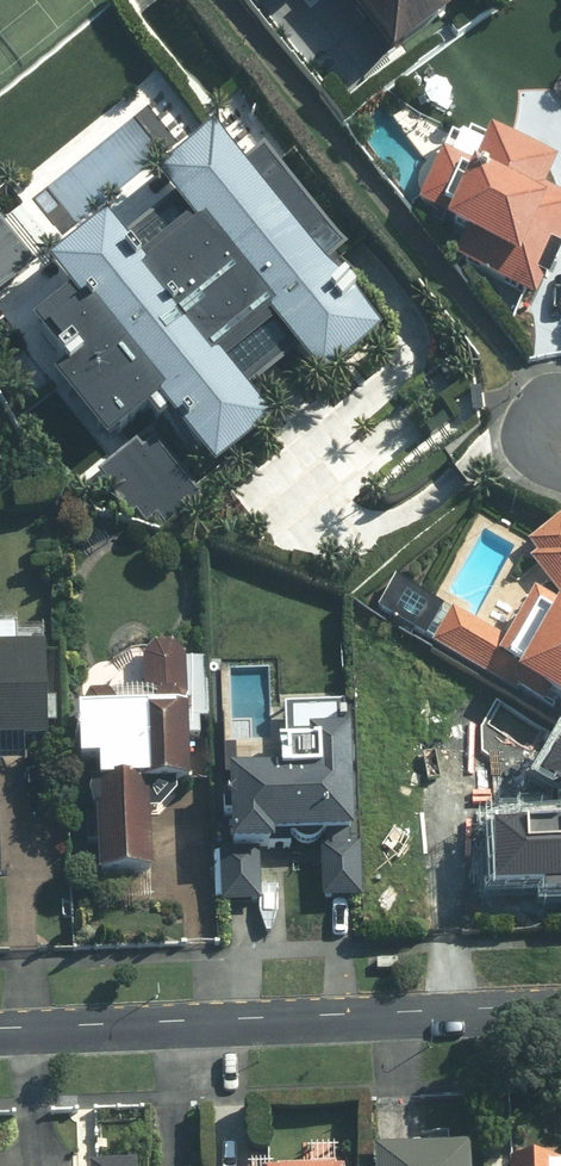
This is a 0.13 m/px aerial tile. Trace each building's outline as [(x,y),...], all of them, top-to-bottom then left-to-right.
[(398,38),(444,0),(366,0),(398,38)] [(550,188),(560,165),(560,160),(497,130),(489,147),(459,134),(424,210),(472,232),(460,259),(541,297),(560,254),(560,193),(550,188)] [(115,446),(127,436),(167,404),(222,473),(280,426),(256,396),(306,355),(329,384),(387,337),(334,272),(353,256),(270,153),(251,168),(220,131),(163,177),(178,197),(127,238),(112,219),(55,266),(83,301),(43,333),(71,368),(59,377),(115,446)] [(3,293),(40,265),(0,212),(0,289),(3,293)] [(160,443),(148,453),(140,443),(104,473),(148,526),(159,517),(171,532),(209,500),(160,443)] [(532,531),(541,543),(533,548),(560,583),(560,509),(532,531)] [(464,615),(443,651),(526,700),(529,695),(557,711),(560,705),(560,607),(548,600),(519,648),(464,615)] [(51,738),(48,646),(0,647),(0,739),(51,738)] [(155,782),(195,781),(191,655),(147,657),(149,708),(85,710),(87,762),(100,762),(104,874),(158,872),(155,782)] [(239,845),(221,846),(224,903),(265,901),(263,846),(281,845),(280,836),(360,832),(355,728),(350,728),(349,704),(290,706),(292,766),(236,768),(239,845)] [(543,763),(560,774),(560,735),(543,763)] [(497,878),(543,875),(544,886),(560,885),(560,810),(494,814),(497,878)] [(366,899),(365,843),(326,845),(327,900),(366,899)] [(380,1149),(381,1165),(475,1165),(474,1145),(380,1149)]
